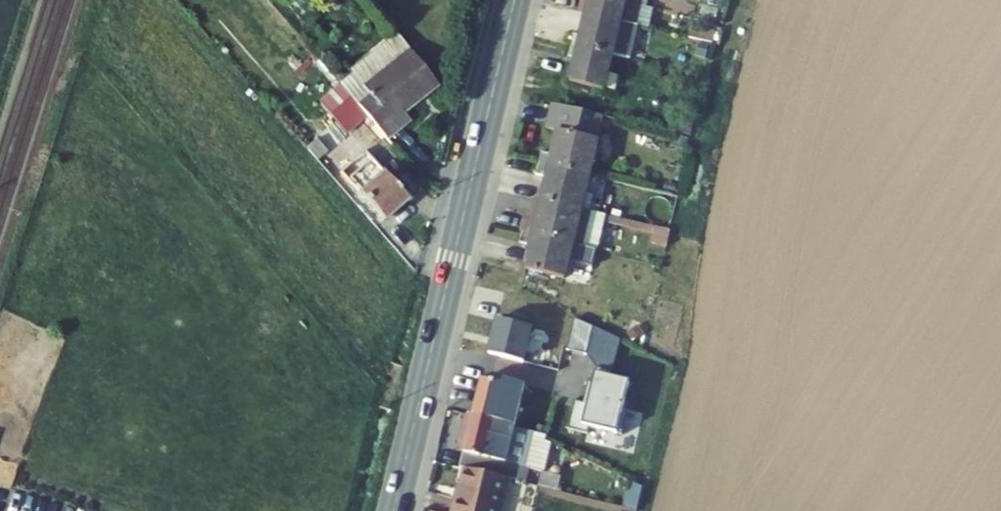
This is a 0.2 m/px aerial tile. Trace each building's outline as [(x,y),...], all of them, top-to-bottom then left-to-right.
[(580,10),(593,13),(596,0),(582,0),(580,10)] [(593,13),(631,23),(647,27),(653,0),(596,0),(593,13)] [(631,23),(593,13),(589,34),(577,31),(579,46),(623,57),(631,23)] [(434,75),(389,21),(346,58),(351,64),(369,85),(358,95),(383,124),(405,105),(401,100),(422,80),(425,84),(434,75)] [(583,62),(578,80),(617,89),(623,57),(579,46),(570,59),(583,62)] [(351,64),(339,73),(358,95),(369,85),(351,64)] [(565,132),(606,141),(612,116),(559,103),(552,129),(565,132)] [(333,152),(352,135),(342,124),(310,152),(334,180),(347,169),(333,152)] [(547,150),(551,163),(598,174),(606,141),(565,132),(561,153),(547,150)] [(555,182),(552,197),(603,209),(608,193),(595,189),(598,174),(551,163),(541,179),(555,182)] [(349,180),(382,221),(401,205),(368,165),(349,180)] [(532,219),(536,231),(584,242),(599,246),(607,209),(603,209),(552,197),(546,222),(532,219)] [(584,242),(536,231),(526,244),(540,248),(536,271),(575,280),(584,242)] [(519,418),(518,424),(535,427),(544,392),(519,385),(510,387),(491,381),(484,412),(519,418)] [(473,410),(464,463),(470,464),(512,472),(523,473),(526,459),(501,454),(505,435),(516,437),(518,424),(519,418),(484,412),(473,410)] [(512,472),(470,464),(462,510),(505,510),(512,472)] [(505,510),(525,510),(532,475),(523,473),(512,472),(505,510)]
